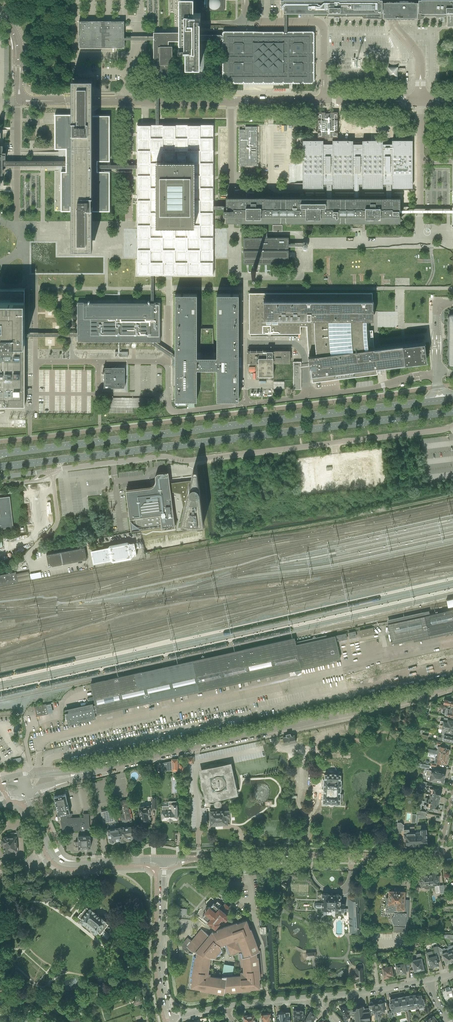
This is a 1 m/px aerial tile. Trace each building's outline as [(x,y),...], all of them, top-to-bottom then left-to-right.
[(205,10),(206,10),(224,10),(224,0),(179,0),(179,30),(179,32),(178,32),(153,32),(153,37),(153,40),(153,41),(153,60),(153,67),(153,69),(153,79),(156,79),(158,79),(160,79),(170,79),(170,67),(170,64),(172,64),(172,47),(172,46),(171,46),(168,46),(168,41),(178,41),(179,41),(180,41),(180,46),(178,46),(178,50),(185,50),(185,66),(186,66),(199,66),(200,66),(200,40),(200,39),(200,35),(200,30),(200,21),(199,21),(199,16),(201,16),(201,13),(199,13),(199,10),(205,10)] [(281,2),(281,5),(281,8),(283,8),(283,13),(284,13),(284,12),(288,12),(328,13),(328,14),(327,14),(327,16),(328,16),(334,16),(335,17),(337,17),(339,17),(340,16),(360,16),(362,16),(362,17),(364,18),(369,18),(383,18),(383,19),(387,19),(388,19),(392,19),(394,19),(398,19),(417,19),(417,18),(422,18),(424,17),(424,16),(435,16),(436,17),(440,17),(444,17),(445,16),(447,16),(447,26),(452,26),(452,0),(418,0),(418,2),(417,2),(417,1),(408,1),(399,1),(398,1),(394,1),(392,1),(388,1),(387,1),(383,1),(383,2),(382,2),(382,0),(281,0),(281,2)] [(79,21),(79,38),(79,47),(81,47),(84,47),(86,47),(89,47),(91,47),(94,47),(96,47),(99,48),(101,47),(104,48),(107,48),(109,48),(112,48),(114,48),(117,48),(124,48),(124,40),(124,37),(124,30),(124,26),(124,21),(121,21),(79,21)] [(225,34),(225,81),(312,81),(312,33),(289,34),(285,33),(225,34)] [(387,67),(387,77),(398,77),(398,67),(387,67)] [(55,114),(55,149),(66,149),(66,150),(66,159),(66,161),(66,162),(67,162),(67,163),(67,164),(66,164),(66,165),(66,171),(61,171),(61,211),(71,211),(71,208),(71,207),(73,207),(75,207),(75,218),(75,228),(75,231),(75,232),(75,243),(75,244),(75,248),(89,248),(89,244),(89,243),(89,228),(89,218),(89,207),(90,207),(90,211),(92,211),(92,212),(110,212),(110,188),(110,172),(110,171),(104,171),(97,171),(97,168),(97,164),(97,161),(109,161),(109,116),(92,116),(92,112),(92,106),(92,96),(92,95),(92,79),(72,78),(72,96),(72,106),(72,111),(72,112),(72,114),(55,114)] [(338,117),(338,112),(330,112),(330,113),(325,113),(325,112),(318,112),(318,117),(319,117),(319,120),(318,120),(318,130),(319,130),(319,132),(318,132),(318,137),(325,137),(328,140),(328,141),(323,141),(303,141),(303,144),(303,154),(303,183),(303,184),(303,186),(326,186),(331,186),(354,186),(359,186),(386,186),(392,186),(412,186),(412,184),(412,144),(412,139),(392,139),(392,140),(392,141),(392,144),(382,144),(382,141),(362,141),(362,144),(353,144),(353,141),(352,141),(332,141),(332,137),(338,137),(338,132),(336,132),(336,130),(338,130),(338,120),(336,120),(336,117),(338,117)] [(137,200),(137,212),(137,219),(137,221),(137,225),(137,229),(137,232),(137,237),(137,250),(137,259),(137,262),(137,275),(150,275),(162,275),(175,275),(188,275),(200,275),(213,275),(213,262),(213,250),(213,237),(213,231),(213,225),(213,212),(213,209),(223,209),(223,213),(227,213),(227,209),(228,208),(227,208),(227,206),(216,206),(216,205),(215,205),(214,205),(213,205),(213,200),(213,187),(213,175),(213,162),(213,149),(213,137),(213,125),(213,124),(200,124),(188,124),(175,124),(162,124),(158,124),(156,124),(150,124),(137,124),(137,137),(137,149),(137,162),(137,164),(137,168),(137,175),(137,187),(137,200)] [(239,129),(239,166),(257,166),(257,126),(245,126),(245,129),(239,129)] [(226,204),(226,205),(216,205),(216,206),(227,206),(227,208),(228,208),(227,209),(227,213),(223,213),(223,215),(226,215),(226,222),(231,222),(265,222),(267,222),(358,222),(400,222),(400,212),(398,212),(398,210),(398,209),(400,209),(400,196),(392,196),(386,196),(359,196),(354,196),(331,196),(326,196),(263,196),(263,186),(243,186),(243,196),(231,196),(226,196),(226,204)] [(258,264),(261,264),(264,264),(266,264),(267,264),(288,264),(288,257),(288,252),(288,246),(288,244),(288,237),(267,237),(265,237),(243,237),(243,264),(246,264),(248,264),(252,264),(255,264),(258,264)] [(25,406),(25,347),(14,347),(14,343),(25,343),(25,339),(25,337),(25,336),(25,334),(25,290),(25,288),(24,288),(24,290),(24,291),(22,291),(0,291),(0,406),(25,406)] [(372,297),(372,293),(370,293),(263,293),(261,293),(251,293),(249,293),(249,295),(249,331),(249,333),(251,333),(268,333),(271,333),(298,333),(300,333),(300,317),(307,317),(307,320),(307,329),(307,338),(308,346),(309,355),(312,380),(312,382),(314,382),(339,379),(375,374),(377,374),(376,367),(385,366),(426,360),(426,357),(424,342),(374,348),(375,355),(371,356),(370,350),(370,344),(369,339),(370,339),(370,338),(371,338),(371,337),(371,336),(370,336),(370,335),(369,335),(369,327),(368,325),(368,319),(368,312),(372,312),(372,300),(372,297)] [(175,294),(175,354),(175,356),(177,356),(177,359),(177,362),(177,368),(175,368),(175,400),(197,400),(197,368),(202,368),(202,371),(200,371),(201,391),(213,391),(214,371),(211,371),(211,368),(217,368),(217,400),(238,400),(238,390),(238,368),(237,368),(237,356),(238,356),(239,294),(217,294),(217,356),(211,356),(211,353),(214,353),(212,328),(201,328),(200,353),(202,353),(202,356),(197,356),(197,294),(175,294)] [(85,302),(77,302),(77,326),(77,334),(77,337),(77,341),(84,341),(86,341),(154,341),(160,341),(160,302),(156,302),(154,302),(151,302),(119,302),(85,302)] [(175,354),(166,347),(160,341),(154,341),(166,351),(176,359),(177,359),(177,356),(175,356),(175,354)] [(258,376),(267,376),(273,376),(273,363),(290,363),(290,354),(290,350),(247,350),(247,363),(258,363),(258,376)] [(104,380),(104,384),(104,388),(124,388),(124,367),(104,367),(104,378),(104,380)] [(109,399),(109,413),(133,413),(133,408),(153,408),(153,403),(153,398),(109,398),(109,399)] [(334,473),(336,490),(374,486),(371,458),(349,461),(349,467),(344,468),(345,472),(334,473)] [(161,527),(131,531),(131,532),(140,531),(142,540),(143,540),(164,536),(167,535),(204,528),(204,523),(198,479),(198,478),(198,474),(197,471),(197,470),(196,463),(176,462),(170,463),(172,484),(173,490),(174,501),(172,501),(174,521),(175,527),(161,529),(161,527)] [(145,488),(126,490),(129,512),(129,517),(131,531),(161,527),(161,529),(175,527),(174,521),(172,501),(170,490),(170,484),(169,481),(169,479),(168,473),(168,472),(159,473),(158,473),(157,473),(156,474),(156,475),(155,476),(155,477),(155,480),(156,481),(156,488),(151,489),(146,489),(145,489),(145,488)] [(13,527),(10,497),(9,496),(0,498),(0,529),(13,527)] [(108,547),(92,551),(94,563),(111,560),(114,562),(131,558),(133,556),(137,555),(134,543),(130,543),(127,542),(110,545),(108,547)] [(84,547),(51,554),(46,554),(49,567),(87,559),(84,547)] [(425,616),(429,635),(452,629),(452,610),(425,616)] [(429,635),(425,616),(387,624),(391,643),(429,635)] [(360,630),(361,636),(373,633),(372,627),(360,630)] [(347,638),(346,633),(295,644),(295,642),(294,638),(90,683),(91,684),(95,704),(65,710),(68,724),(95,718),(93,712),(340,658),(336,641),(347,638)] [(443,703),(448,704),(447,708),(452,709),(452,696),(451,696),(451,699),(451,701),(444,699),(443,703)] [(36,716),(48,714),(46,704),(41,705),(34,706),(36,716)] [(442,713),(445,713),(445,715),(452,717),(452,709),(447,708),(443,707),(442,713)] [(440,721),(439,724),(452,727),(452,720),(448,719),(448,718),(444,717),(443,721),(440,721)] [(442,734),(451,735),(452,733),(452,727),(439,724),(439,727),(441,728),(443,728),(442,734)] [(283,737),(284,742),(284,744),(295,742),(294,735),(290,735),(290,733),(286,734),(286,736),(283,737)] [(442,734),(441,737),(438,736),(437,739),(452,742),(452,736),(451,735),(442,734)] [(428,748),(427,752),(428,752),(447,756),(448,754),(449,754),(450,750),(449,750),(449,749),(445,749),(445,748),(445,747),(440,746),(437,746),(436,750),(428,748)] [(447,756),(428,752),(427,756),(435,758),(434,762),(436,762),(436,763),(437,763),(442,764),(442,763),(442,762),(446,763),(447,763),(448,759),(447,759),(447,756)] [(187,763),(184,763),(179,763),(179,771),(186,771),(186,764),(194,763),(194,756),(193,756),(192,756),(187,757),(187,763)] [(167,762),(161,763),(162,770),(168,770),(172,770),(172,771),(178,770),(177,759),(172,759),(172,761),(167,762)] [(203,770),(201,771),(201,772),(201,773),(202,773),(202,776),(201,776),(202,776),(203,780),(202,780),(203,780),(204,783),(203,783),(203,784),(204,783),(204,787),(205,787),(205,790),(204,790),(205,791),(205,790),(206,794),(205,794),(206,794),(207,797),(206,797),(206,798),(207,797),(207,799),(209,799),(209,800),(209,799),(212,798),(213,799),(213,798),(216,797),(216,798),(216,797),(219,797),(220,797),(220,796),(223,796),(223,797),(223,796),(226,795),(227,796),(227,795),(230,794),(230,795),(230,794),(234,794),(234,793),(236,793),(235,791),(236,791),(235,791),(234,788),(235,788),(235,787),(234,788),(234,784),(233,781),(234,781),(234,780),(233,781),(232,777),(233,777),(232,777),(231,774),(232,774),(232,773),(231,774),(231,770),(230,767),(231,767),(231,766),(230,766),(229,765),(228,765),(228,764),(227,764),(227,765),(224,766),(224,765),(224,766),(221,767),(221,766),(220,766),(220,767),(217,767),(214,768),(214,767),(213,767),(213,768),(210,769),(210,768),(210,769),(207,770),(206,769),(206,770),(203,770)] [(427,769),(425,775),(427,775),(426,780),(430,781),(430,780),(432,780),(432,781),(435,782),(435,781),(438,781),(443,782),(443,781),(444,781),(444,778),(445,773),(441,772),(441,771),(436,770),(434,769),(434,770),(431,770),(427,769)] [(323,792),(323,802),(324,802),(324,803),(325,803),(326,803),(327,803),(328,803),(329,803),(330,803),(333,804),(334,803),(335,803),(336,804),(337,804),(338,804),(339,803),(340,803),(340,800),(343,800),(343,793),(340,793),(339,793),(340,790),(341,780),(340,780),(340,775),(335,774),(330,773),(330,774),(325,774),(325,779),(324,779),(323,789),(324,789),(324,792),(323,792)] [(423,781),(422,785),(425,786),(425,787),(428,787),(427,790),(431,790),(430,794),(440,796),(441,790),(437,789),(438,788),(432,787),(432,783),(428,782),(427,782),(423,781)] [(74,830),(81,830),(82,830),(82,828),(90,827),(89,813),(83,813),(84,817),(81,817),(81,816),(70,817),(69,812),(70,812),(66,794),(54,796),(58,815),(59,815),(59,816),(57,817),(58,820),(60,819),(63,832),(74,831),(74,830)] [(429,802),(439,804),(439,802),(440,802),(440,798),(440,797),(440,796),(430,794),(429,799),(426,798),(425,801),(429,802)] [(139,807),(141,817),(141,822),(149,821),(148,820),(150,819),(149,814),(151,813),(150,809),(152,809),(156,809),(157,798),(152,798),(152,800),(152,804),(150,805),(139,807)] [(123,826),(119,827),(121,840),(122,840),(123,841),(124,841),(124,840),(125,840),(126,839),(130,838),(131,840),(135,839),(133,825),(131,826),(129,818),(131,818),(130,813),(129,809),(128,804),(127,804),(127,799),(116,801),(116,806),(117,806),(118,811),(118,810),(119,815),(120,820),(122,819),(123,826)] [(210,808),(211,819),(211,824),(213,824),(214,825),(215,825),(217,824),(218,824),(219,824),(219,823),(220,823),(222,824),(223,824),(224,823),(229,823),(230,823),(230,820),(230,818),(229,810),(219,811),(219,808),(220,808),(220,807),(221,807),(221,806),(222,806),(222,805),(222,804),(222,803),(222,802),(221,802),(221,801),(220,801),(219,800),(218,800),(217,800),(216,800),(215,801),(214,802),(214,803),(214,804),(214,805),(214,806),(214,807),(215,807),(215,808),(210,808)] [(163,813),(162,814),(162,816),(163,817),(163,820),(168,820),(169,821),(171,821),(173,820),(177,819),(177,801),(169,801),(169,806),(163,806),(163,811),(163,813)] [(422,808),(421,811),(426,812),(427,812),(427,809),(433,810),(433,809),(437,810),(439,804),(429,802),(426,801),(426,805),(424,804),(423,808),(422,808)] [(121,840),(119,827),(118,820),(115,820),(113,809),(101,811),(103,823),(107,822),(109,829),(108,829),(110,841),(111,842),(111,843),(112,843),(114,843),(114,842),(115,842),(114,840),(115,840),(121,839),(121,840)] [(416,825),(415,825),(415,828),(416,844),(417,844),(418,845),(420,845),(420,844),(427,844),(427,837),(426,833),(426,829),(425,829),(425,827),(416,825)] [(82,830),(81,830),(81,835),(78,835),(78,841),(75,841),(75,846),(76,846),(78,846),(80,847),(91,847),(90,827),(82,828),(82,830)] [(415,828),(404,828),(404,832),(405,843),(405,844),(406,844),(411,844),(412,846),(415,845),(415,844),(416,844),(415,828)] [(2,839),(1,840),(2,842),(3,849),(5,849),(5,852),(7,852),(9,852),(10,851),(11,851),(11,850),(17,850),(16,839),(16,837),(16,836),(18,836),(22,836),(22,830),(16,830),(17,832),(12,832),(11,832),(11,836),(4,837),(4,838),(2,838),(2,839)] [(430,888),(428,873),(427,873),(426,872),(424,872),(424,873),(419,874),(420,878),(418,878),(420,887),(425,886),(425,888),(430,888)] [(428,873),(430,888),(435,887),(434,884),(439,883),(438,875),(436,876),(436,872),(432,872),(431,872),(429,872),(428,873)] [(439,884),(434,884),(435,887),(436,894),(444,893),(444,892),(443,885),(443,884),(439,885),(439,884)] [(386,902),(385,912),(394,912),(394,915),(393,915),(391,919),(393,923),(394,923),(393,931),(405,931),(405,932),(408,932),(408,926),(409,926),(409,925),(408,925),(409,904),(409,899),(404,899),(404,892),(393,891),(393,890),(391,890),(391,891),(389,891),(389,897),(386,897),(386,902)] [(316,905),(316,906),(317,907),(318,907),(322,907),(322,909),(335,909),(335,911),(344,911),(344,908),(344,903),(342,903),(342,901),(340,901),(341,895),(339,895),(339,894),(336,894),(336,895),(329,895),(329,893),(322,893),(322,894),(322,903),(318,903),(317,903),(316,904),(316,905)] [(344,908),(344,911),(345,911),(346,911),(347,911),(348,912),(349,920),(350,932),(355,932),(355,933),(360,932),(357,897),(353,897),(353,902),(353,903),(353,904),(352,905),(352,906),(352,907),(350,909),(349,908),(348,908),(347,908),(345,908),(344,908)] [(193,941),(192,942),(193,942),(193,943),(189,940),(185,944),(189,947),(189,948),(188,947),(187,947),(189,948),(191,951),(193,951),(196,951),(197,952),(197,956),(195,956),(191,977),(193,977),(193,978),(192,978),(191,981),(192,981),(192,982),(192,983),(194,987),(196,987),(196,988),(199,989),(199,988),(200,988),(200,989),(206,990),(224,993),(224,990),(229,989),(229,991),(250,989),(250,988),(251,988),(251,989),(254,988),(254,987),(255,987),(256,987),(259,984),(259,982),(258,978),(262,977),(260,954),(258,950),(258,949),(257,947),(257,948),(256,945),(256,944),(251,929),(250,928),(249,929),(248,924),(247,923),(243,921),(242,922),(237,923),(237,922),(217,930),(216,926),(219,922),(218,922),(218,921),(219,921),(221,918),(222,918),(223,917),(225,919),(227,916),(225,915),(226,914),(225,912),(229,907),(225,904),(223,906),(221,904),(218,901),(217,901),(215,904),(214,904),(214,903),(210,907),(209,907),(208,907),(207,907),(206,908),(205,909),(205,910),(205,911),(205,912),(206,912),(202,917),(206,920),(213,926),(216,932),(213,933),(213,931),(212,932),(209,935),(206,933),(202,930),(203,931),(201,933),(200,932),(200,933),(201,934),(198,936),(197,935),(197,936),(198,937),(196,939),(195,938),(195,939),(196,939),(194,942),(193,941)] [(96,933),(97,933),(97,932),(100,935),(100,934),(107,939),(110,935),(103,930),(108,924),(105,922),(105,921),(106,920),(102,917),(101,917),(94,912),(95,911),(90,908),(84,915),(81,912),(78,916),(81,918),(81,919),(80,920),(85,924),(85,923),(87,925),(90,927),(92,928),(92,929),(96,933)] [(432,950),(426,952),(428,960),(429,964),(430,964),(431,966),(434,966),(435,966),(438,966),(438,965),(438,963),(437,959),(440,958),(439,953),(438,948),(437,946),(436,946),(433,947),(434,954),(433,955),(432,950)] [(452,960),(448,947),(445,948),(445,947),(442,948),(443,952),(442,953),(443,955),(443,956),(445,960),(446,962),(447,962),(449,962),(450,962),(451,962),(452,961),(452,960)] [(417,958),(412,960),(413,966),(414,971),(415,970),(416,971),(418,970),(419,970),(423,969),(422,964),(423,964),(422,959),(421,953),(417,954),(416,954),(417,958)] [(395,960),(396,969),(397,974),(398,974),(400,974),(400,973),(401,973),(401,974),(406,973),(405,966),(406,966),(410,965),(410,958),(403,959),(402,959),(401,959),(401,958),(395,959),(395,960)] [(378,970),(383,969),(384,977),(390,976),(389,975),(393,975),(391,966),(388,966),(387,961),(378,963),(378,970)] [(356,980),(356,981),(363,981),(362,966),(355,967),(356,971),(355,971),(355,980),(356,980)] [(417,994),(413,995),(416,1009),(424,1008),(423,1005),(424,1005),(423,999),(422,999),(422,995),(420,995),(420,994),(417,995),(417,994)] [(412,995),(406,996),(408,1010),(409,1010),(408,1009),(411,1008),(411,1010),(416,1009),(413,995),(412,995)] [(406,996),(399,997),(401,1009),(403,1009),(404,1011),(408,1010),(406,996)] [(401,1009),(399,997),(396,998),(394,999),(390,1000),(391,1002),(390,1002),(390,1003),(391,1008),(392,1008),(392,1011),(396,1010),(396,1013),(401,1012),(401,1009)] [(378,1003),(376,1004),(378,1017),(380,1017),(382,1017),(381,1012),(385,1011),(388,1013),(388,1010),(386,1002),(383,1002),(382,1002),(382,1001),(381,1000),(379,1000),(379,1001),(379,1003),(378,1003)] [(378,1017),(376,1004),(374,1004),(373,1004),(373,1002),(372,1001),(370,1002),(370,1003),(370,1004),(369,1004),(371,1013),(374,1013),(375,1018),(377,1017),(378,1017)] [(354,1014),(355,1021),(370,1021),(368,1007),(364,1008),(364,1006),(361,1006),(361,1005),(353,1006),(353,1007),(353,1008),(354,1008),(354,1014)] [(350,1014),(354,1014),(354,1008),(353,1008),(353,1007),(346,1008),(345,1007),(344,1007),(342,1008),(341,1009),(345,1018),(350,1015),(350,1014)] [(293,1015),(294,1015),(294,1021),(301,1021),(302,1021),(302,1019),(303,1015),(303,1010),(296,1010),(295,1010),(294,1010),(293,1010),(293,1015)] [(308,1016),(304,1021),(313,1021),(314,1021),(313,1021),(316,1015),(313,1013),(313,1012),(312,1011),(311,1012),(310,1011),(308,1016)] [(277,1015),(277,1020),(277,1021),(290,1021),(290,1017),(289,1012),(284,1012),(283,1012),(282,1012),(281,1012),(280,1013),(279,1013),(279,1015),(277,1015)] [(261,1014),(262,1019),(262,1021),(272,1021),(271,1021),(271,1018),(271,1016),(270,1016),(270,1013),(261,1014)] [(254,1014),(252,1014),(250,1014),(249,1015),(243,1016),(242,1018),(244,1020),(245,1020),(245,1021),(255,1021),(254,1014)]
